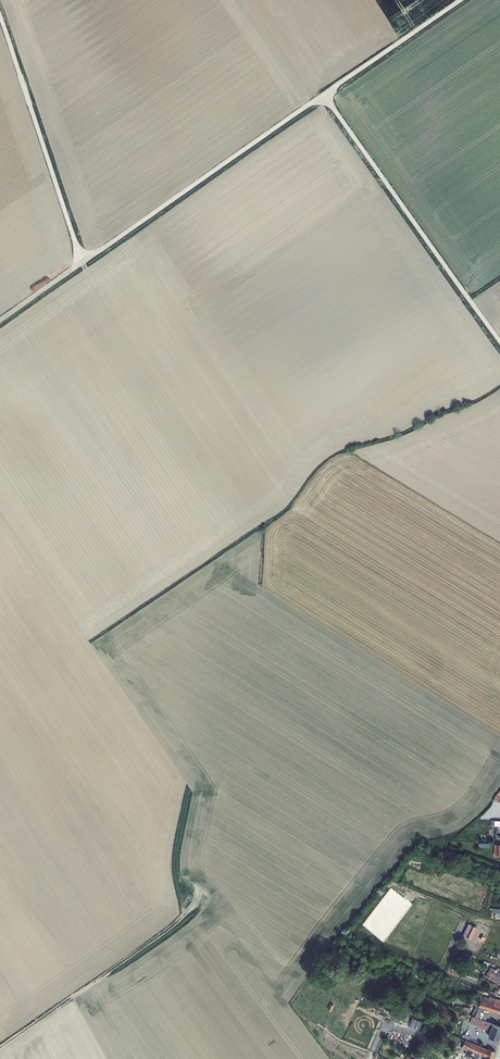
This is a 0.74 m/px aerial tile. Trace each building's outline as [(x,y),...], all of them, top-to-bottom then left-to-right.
[(453,883),(455,878),(443,873),(441,878),(453,883)] [(460,876),(457,886),(483,895),(486,886),(460,876)] [(467,924),(462,936),(470,940),(476,928),(467,924)] [(415,965),(409,978),(416,981),(422,968),(415,965)] [(453,965),(451,969),(461,973),(463,969),(453,965)] [(497,967),(495,969),(490,967),(485,977),(499,985),(499,969),(497,967)] [(472,1015),(474,1016),(478,1018),(479,1017),(481,1012),(482,1008),(498,1013),(499,1008),(499,1000),(495,998),(489,996),(489,998),(484,996),(483,998),(481,997),(480,999),(477,999),(474,1005),(475,1006),(472,1015)] [(481,1012),(479,1017),(486,1020),(488,1014),(481,1012)] [(466,1016),(471,1018),(469,1023),(490,1032),(488,1036),(498,1040),(499,1036),(499,1027),(493,1024),(472,1015),(467,1014),(466,1016)] [(410,1024),(420,1029),(424,1021),(413,1017),(410,1024)] [(458,1044),(462,1046),(461,1048),(467,1051),(465,1055),(475,1058),(478,1058),(480,1055),(485,1057),(484,1058),(493,1058),(495,1051),(488,1048),(487,1049),(465,1039),(465,1040),(461,1038),(458,1044)]
